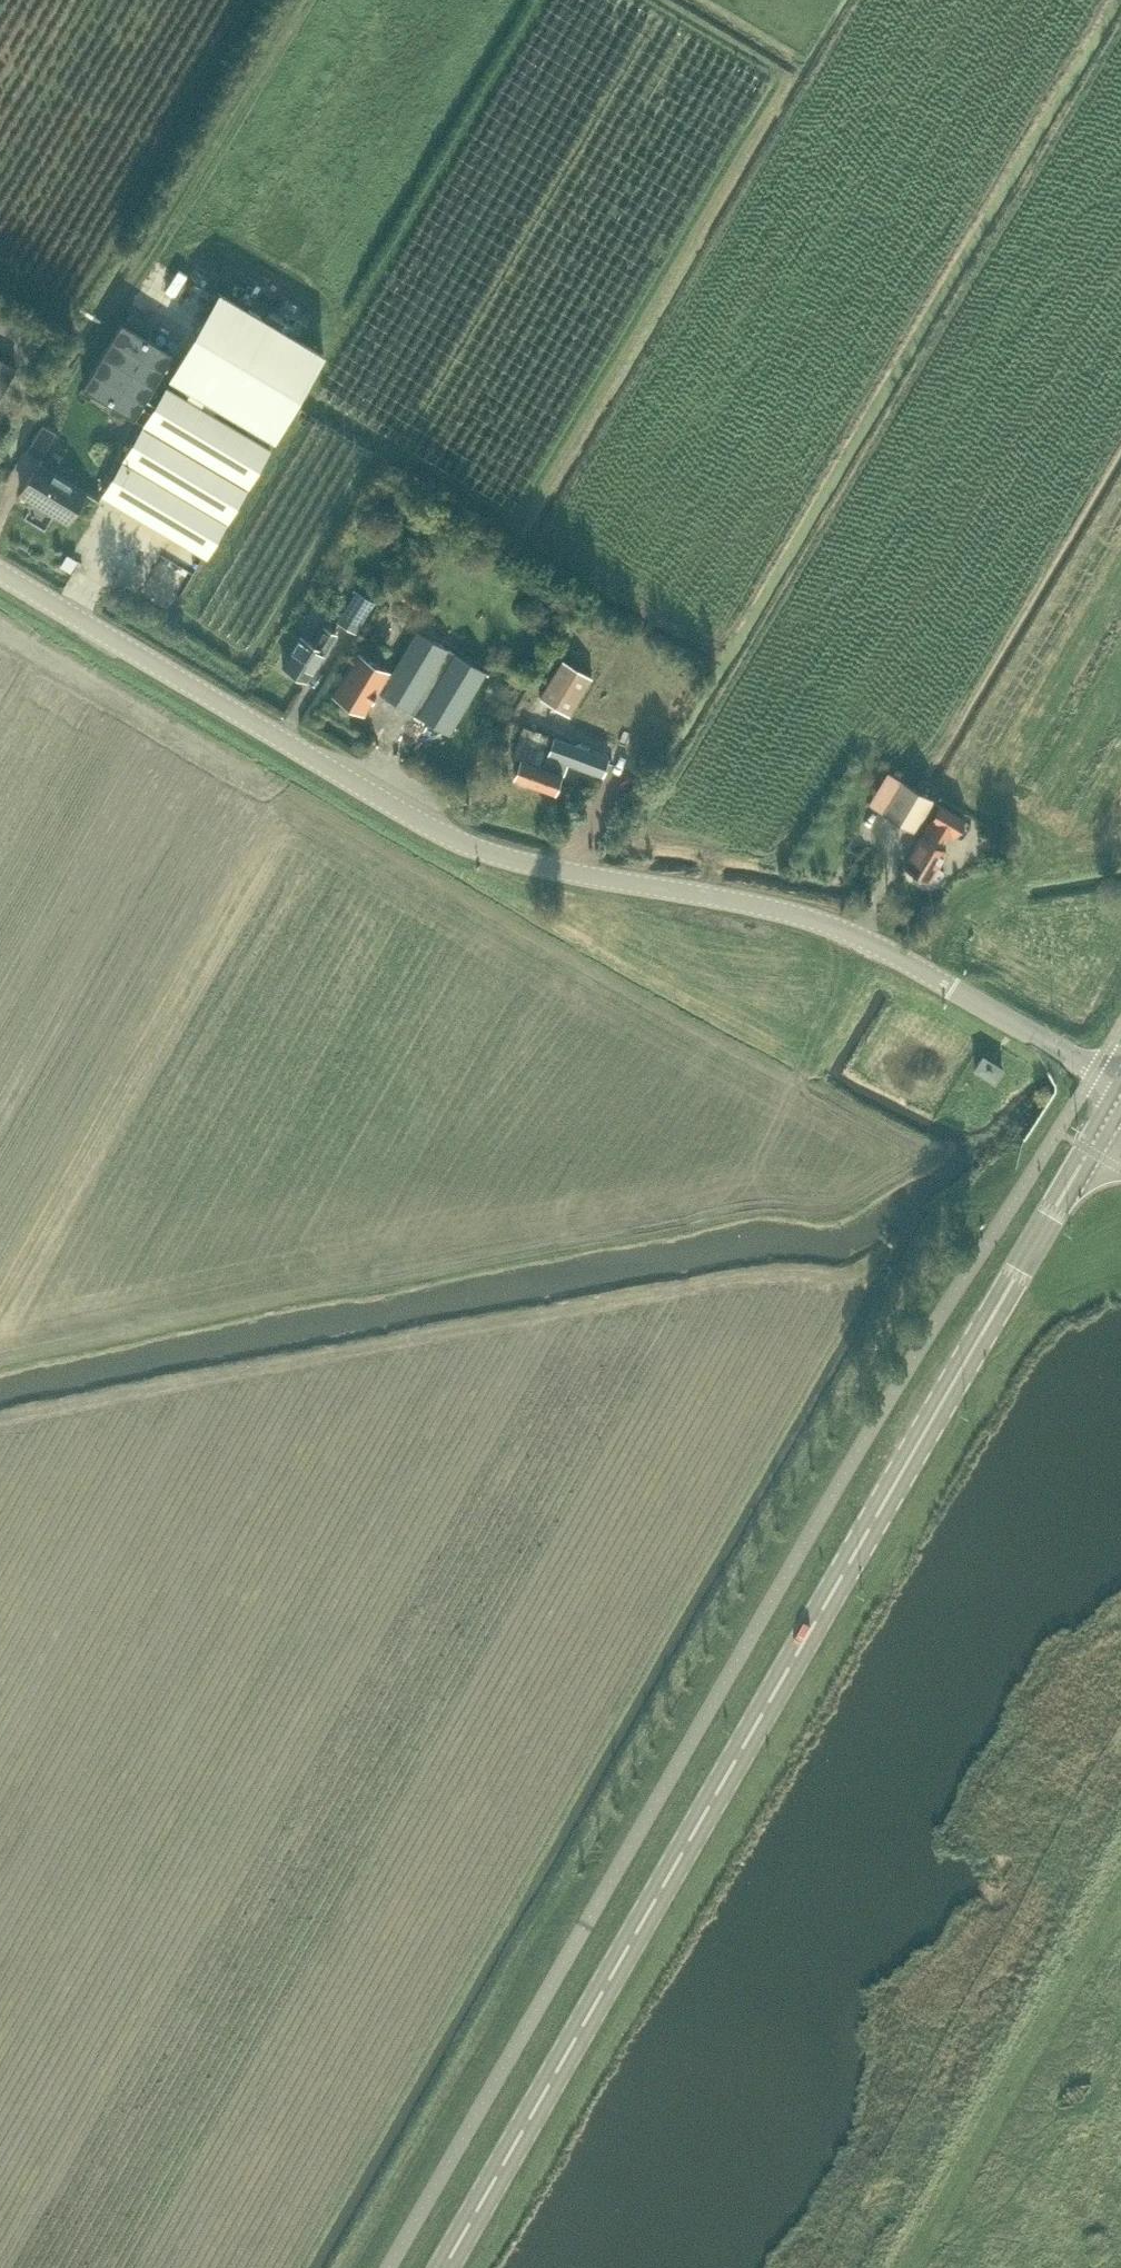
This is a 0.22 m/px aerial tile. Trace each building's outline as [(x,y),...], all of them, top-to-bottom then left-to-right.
[(271,447),(215,414),(220,406),(275,439),(326,352),(220,289),(170,376),(191,389),(187,397),(167,385),(150,412),(142,407),(174,354),(122,322),(83,388),(135,418),(144,423),(102,494),(206,556),(271,447)] [(40,460),(58,433),(43,424),(27,451),(40,460)] [(68,523),(88,490),(40,462),(20,494),(68,523)] [(338,622),(354,632),(357,634),(376,602),(356,590),(351,599),(338,622)] [(319,665),(337,633),(323,625),(314,642),(302,634),(284,666),(308,680),(317,664),(319,665)] [(377,693),(378,693),(450,734),(487,672),(418,631),(391,676),(389,675),(391,672),(359,653),(334,695),(364,715),(377,693)] [(569,715),(592,677),(563,660),(540,698),(569,715)] [(603,776),(609,757),(524,725),(512,756),(521,759),(513,778),(556,795),(567,762),(603,776)] [(935,799),(888,771),(868,803),(915,832),(935,799)] [(470,772),(458,791),(467,797),(479,777),(470,772)] [(938,866),(948,849),(944,847),(951,834),(956,837),(966,819),(941,804),(928,823),(932,826),(927,837),(923,835),(905,865),(930,880),(930,879),(937,882),(939,880),(944,873),(943,869),(938,866)] [(996,1079),(1002,1068),(983,1056),(977,1066),(996,1079)]
